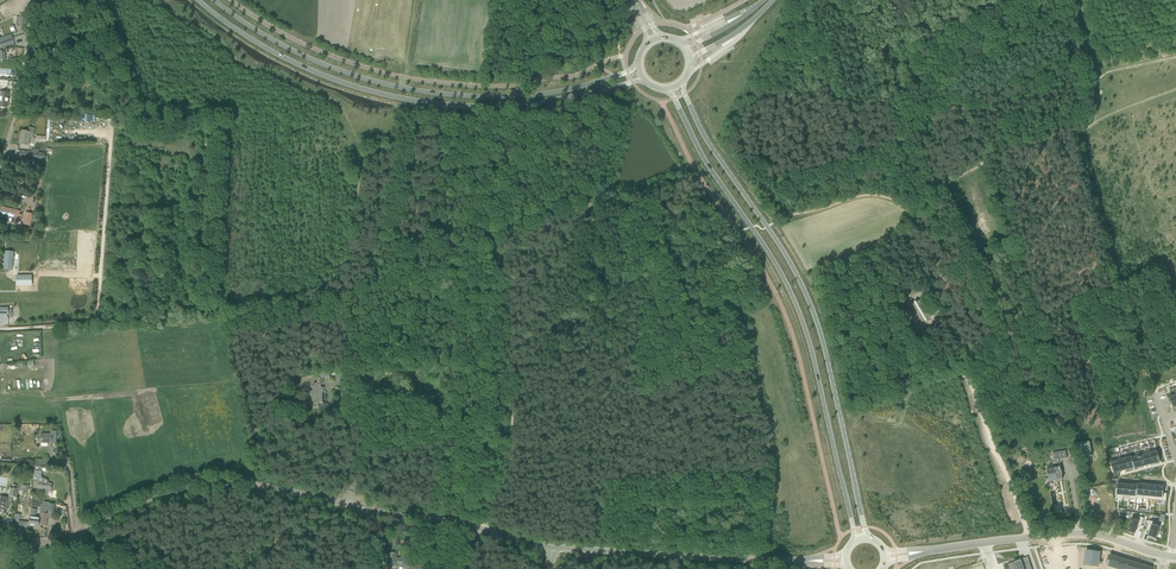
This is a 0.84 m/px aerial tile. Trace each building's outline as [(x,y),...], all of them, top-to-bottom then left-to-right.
[(25,27),(27,18),(17,16),(16,25),(25,27)] [(1,107),(3,107),(5,108),(7,108),(8,93),(7,93),(1,92),(0,96),(0,107),(1,107)] [(35,129),(29,127),(28,132),(22,131),(19,143),(29,146),(30,138),(33,139),(35,129)] [(38,153),(39,150),(31,149),(30,152),(20,150),(19,157),(44,160),(45,153),(38,153)] [(0,212),(0,215),(13,218),(11,224),(13,224),(13,225),(15,225),(16,225),(18,219),(21,219),(22,215),(19,214),(20,211),(1,207),(0,212)] [(30,226),(33,214),(26,212),(23,224),(30,226)] [(4,266),(4,269),(12,270),(13,252),(8,251),(6,251),(4,266)] [(31,286),(31,275),(23,275),(17,276),(17,286),(31,286)] [(900,302),(892,307),(905,328),(913,324),(913,323),(918,320),(920,323),(931,317),(921,299),(910,306),(906,299),(901,303),(900,302)] [(322,394),(321,394),(321,384),(317,384),(317,386),(312,386),(312,396),(310,396),(310,402),(318,402),(318,403),(322,403),(322,394)] [(56,435),(56,432),(52,432),(52,434),(40,434),(40,443),(52,443),(56,443),(56,435)] [(1089,440),(1075,442),(1078,459),(1092,456),(1089,440)] [(1054,460),(1067,458),(1066,450),(1053,453),(1054,460)] [(1149,450),(1145,451),(1145,453),(1148,465),(1153,464),(1149,450)] [(1150,450),(1149,450),(1153,464),(1160,462),(1156,450),(1151,451),(1150,450)] [(1140,453),(1135,454),(1136,455),(1135,455),(1139,468),(1143,467),(1140,453)] [(1141,453),(1140,453),(1143,467),(1148,465),(1145,453),(1141,454),(1141,453)] [(1131,455),(1130,456),(1133,468),(1134,468),(1134,469),(1139,468),(1135,455),(1131,456),(1131,455)] [(49,468),(49,461),(35,460),(33,470),(32,481),(38,482),(37,489),(46,490),(45,494),(51,494),(52,487),(51,487),(52,484),(48,483),(48,482),(47,481),(47,480),(46,480),(46,479),(43,479),(42,478),(41,478),(41,477),(40,476),(40,471),(42,472),(42,467),(49,468)] [(1116,461),(1110,462),(1113,473),(1119,472),(1116,461)] [(1061,471),(1060,466),(1059,466),(1060,467),(1047,470),(1048,470),(1049,476),(1049,475),(1049,476),(1050,475),(1053,480),(1062,478),(1062,480),(1061,475),(1062,475),(1062,473),(1061,473),(1061,472),(1062,472),(1061,470),(1061,471)] [(1117,483),(1116,498),(1123,498),(1124,484),(1117,483)] [(1157,486),(1155,500),(1166,501),(1167,493),(1163,493),(1164,487),(1157,486)] [(10,488),(8,497),(13,497),(17,498),(18,489),(10,488)] [(0,512),(5,515),(5,516),(10,508),(12,503),(13,497),(8,497),(7,496),(7,499),(1,498),(0,497),(0,512)] [(40,513),(39,527),(39,524),(41,524),(41,525),(46,526),(48,514),(46,514),(46,511),(48,511),(54,512),(55,504),(49,504),(49,502),(42,501),(40,513)] [(31,509),(29,525),(39,527),(40,513),(39,518),(35,518),(36,509),(31,509)] [(1129,527),(1127,531),(1135,533),(1137,526),(1141,527),(1144,518),(1140,517),(1139,518),(1132,516),(1130,523),(1129,523),(1128,527),(1129,527)] [(1146,520),(1144,526),(1147,527),(1147,528),(1150,529),(1148,537),(1155,539),(1156,535),(1157,535),(1158,531),(1160,524),(1149,520),(1149,521),(1146,520)] [(1086,551),(1084,564),(1084,565),(1098,566),(1100,553),(1086,551)] [(396,558),(390,559),(390,565),(390,566),(391,566),(399,565),(399,567),(407,566),(406,562),(406,556),(400,556),(400,558),(397,558),(396,558)] [(1111,556),(1108,566),(1117,568),(1120,559),(1111,556)] [(1008,564),(1009,567),(1009,568),(1032,568),(1030,562),(1029,563),(1023,565),(1022,564),(1023,564),(1021,559),(1019,560),(1017,561),(1016,561),(1011,563),(1008,564)] [(1117,568),(1118,568),(1123,568),(1126,560),(1120,559),(1117,568)]
